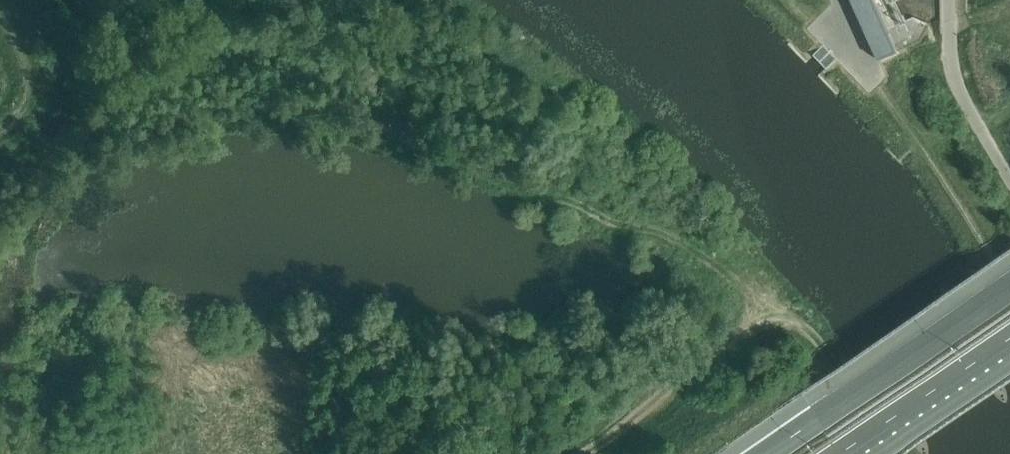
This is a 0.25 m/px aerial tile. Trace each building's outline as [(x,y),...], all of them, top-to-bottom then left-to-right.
[(878,59),(898,51),(875,0),(851,0),(878,59)]
